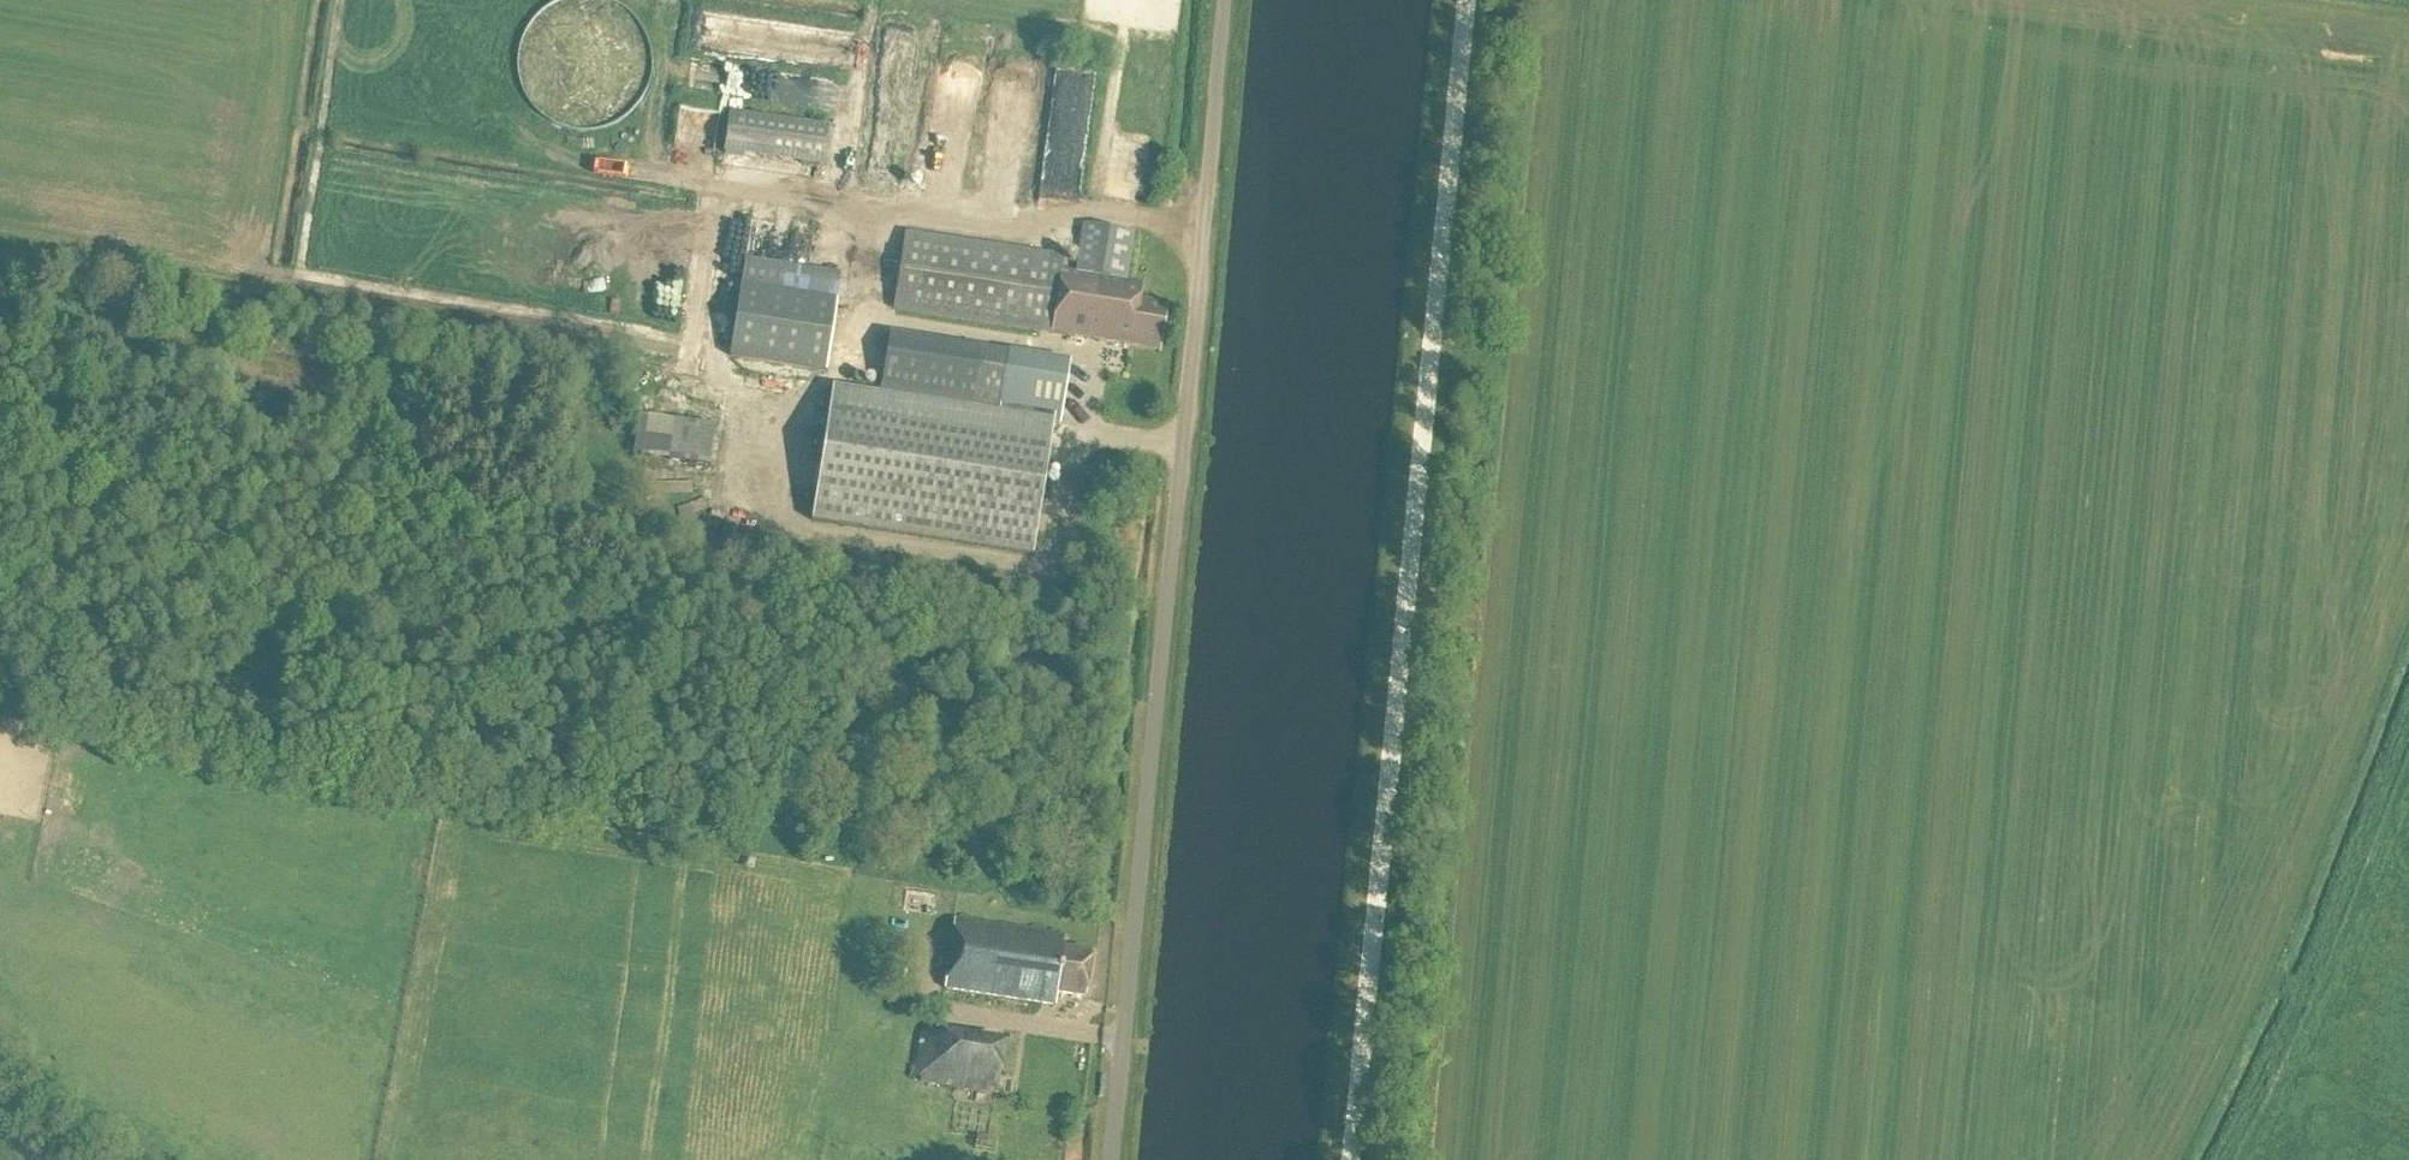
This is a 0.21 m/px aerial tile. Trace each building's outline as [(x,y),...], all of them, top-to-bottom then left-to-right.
[(537,115),(552,126),(570,131),(588,133),(606,129),(622,121),(635,109),(645,94),(651,76),(651,59),(648,42),(640,26),(628,13),(614,4),(603,0),(562,0),(547,7),(533,19),(523,33),(516,50),(515,68),(518,86),(526,102),(537,115)] [(723,155),(821,171),(827,129),(729,114),(723,155)] [(1075,277),(1061,274),(1061,271),(1053,269),(1055,258),(906,235),(895,310),(1051,335),(1159,352),(1166,307),(1140,303),(1143,286),(1126,284),(1134,235),(1083,227),(1075,277)] [(729,360),(824,374),(839,277),(743,262),(729,360)] [(810,524),(1032,559),(1053,424),(1059,425),(1068,363),(887,336),(878,396),(831,389),(810,524)] [(632,457),(708,469),(714,429),(638,417),(632,457)] [(943,992),(1041,1006),(1042,1001),(1056,1003),(1057,997),(1084,1001),(1090,956),(1063,952),(1065,939),(953,923),(943,992)] [(912,1083),(995,1096),(1003,1048),(920,1035),(912,1083)]
